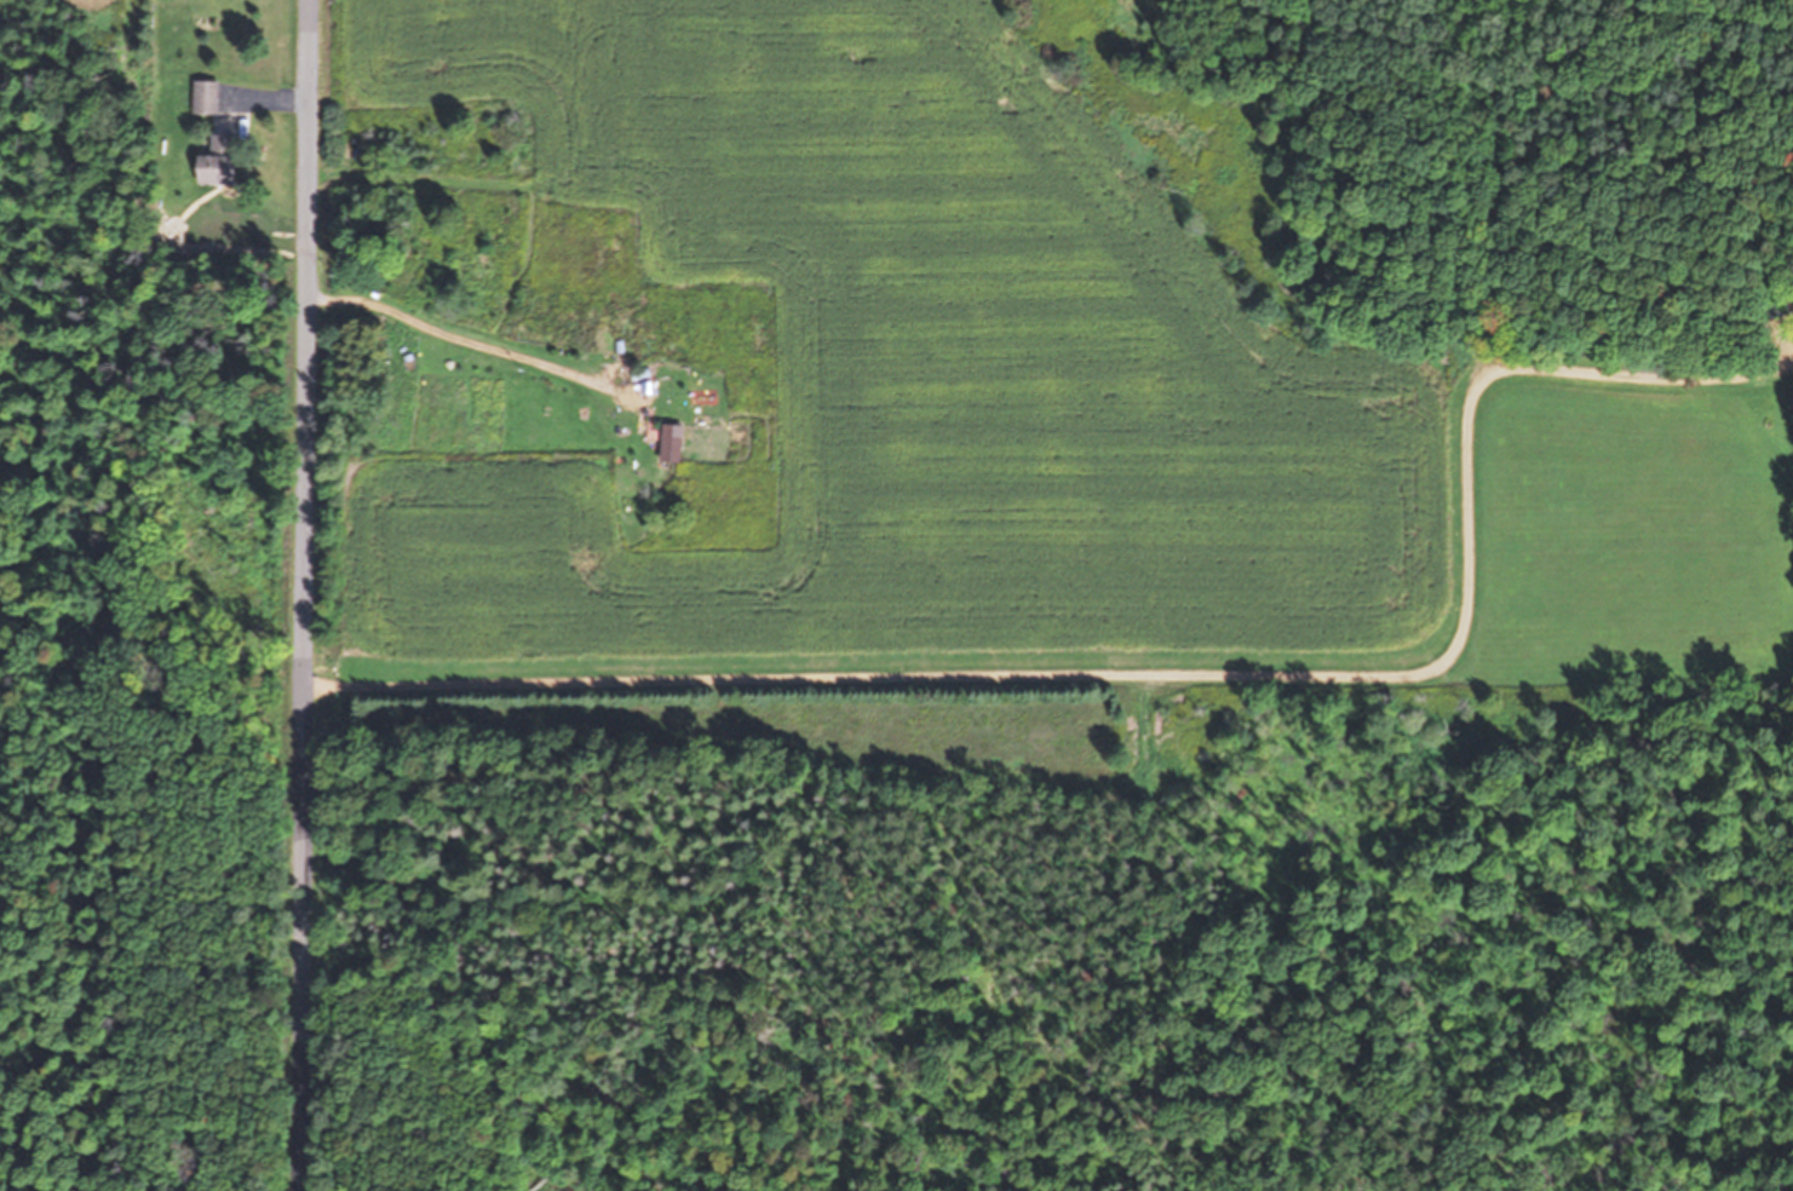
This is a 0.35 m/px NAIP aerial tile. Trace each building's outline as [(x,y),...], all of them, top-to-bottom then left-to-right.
[(220,114),(220,81),(194,81),(194,114),(220,114)] [(235,156),(235,135),(212,134),(211,156),(199,156),(198,184),(240,186),(241,156),(235,156)] [(688,462),(688,424),(667,424),(667,462),(688,462)]
